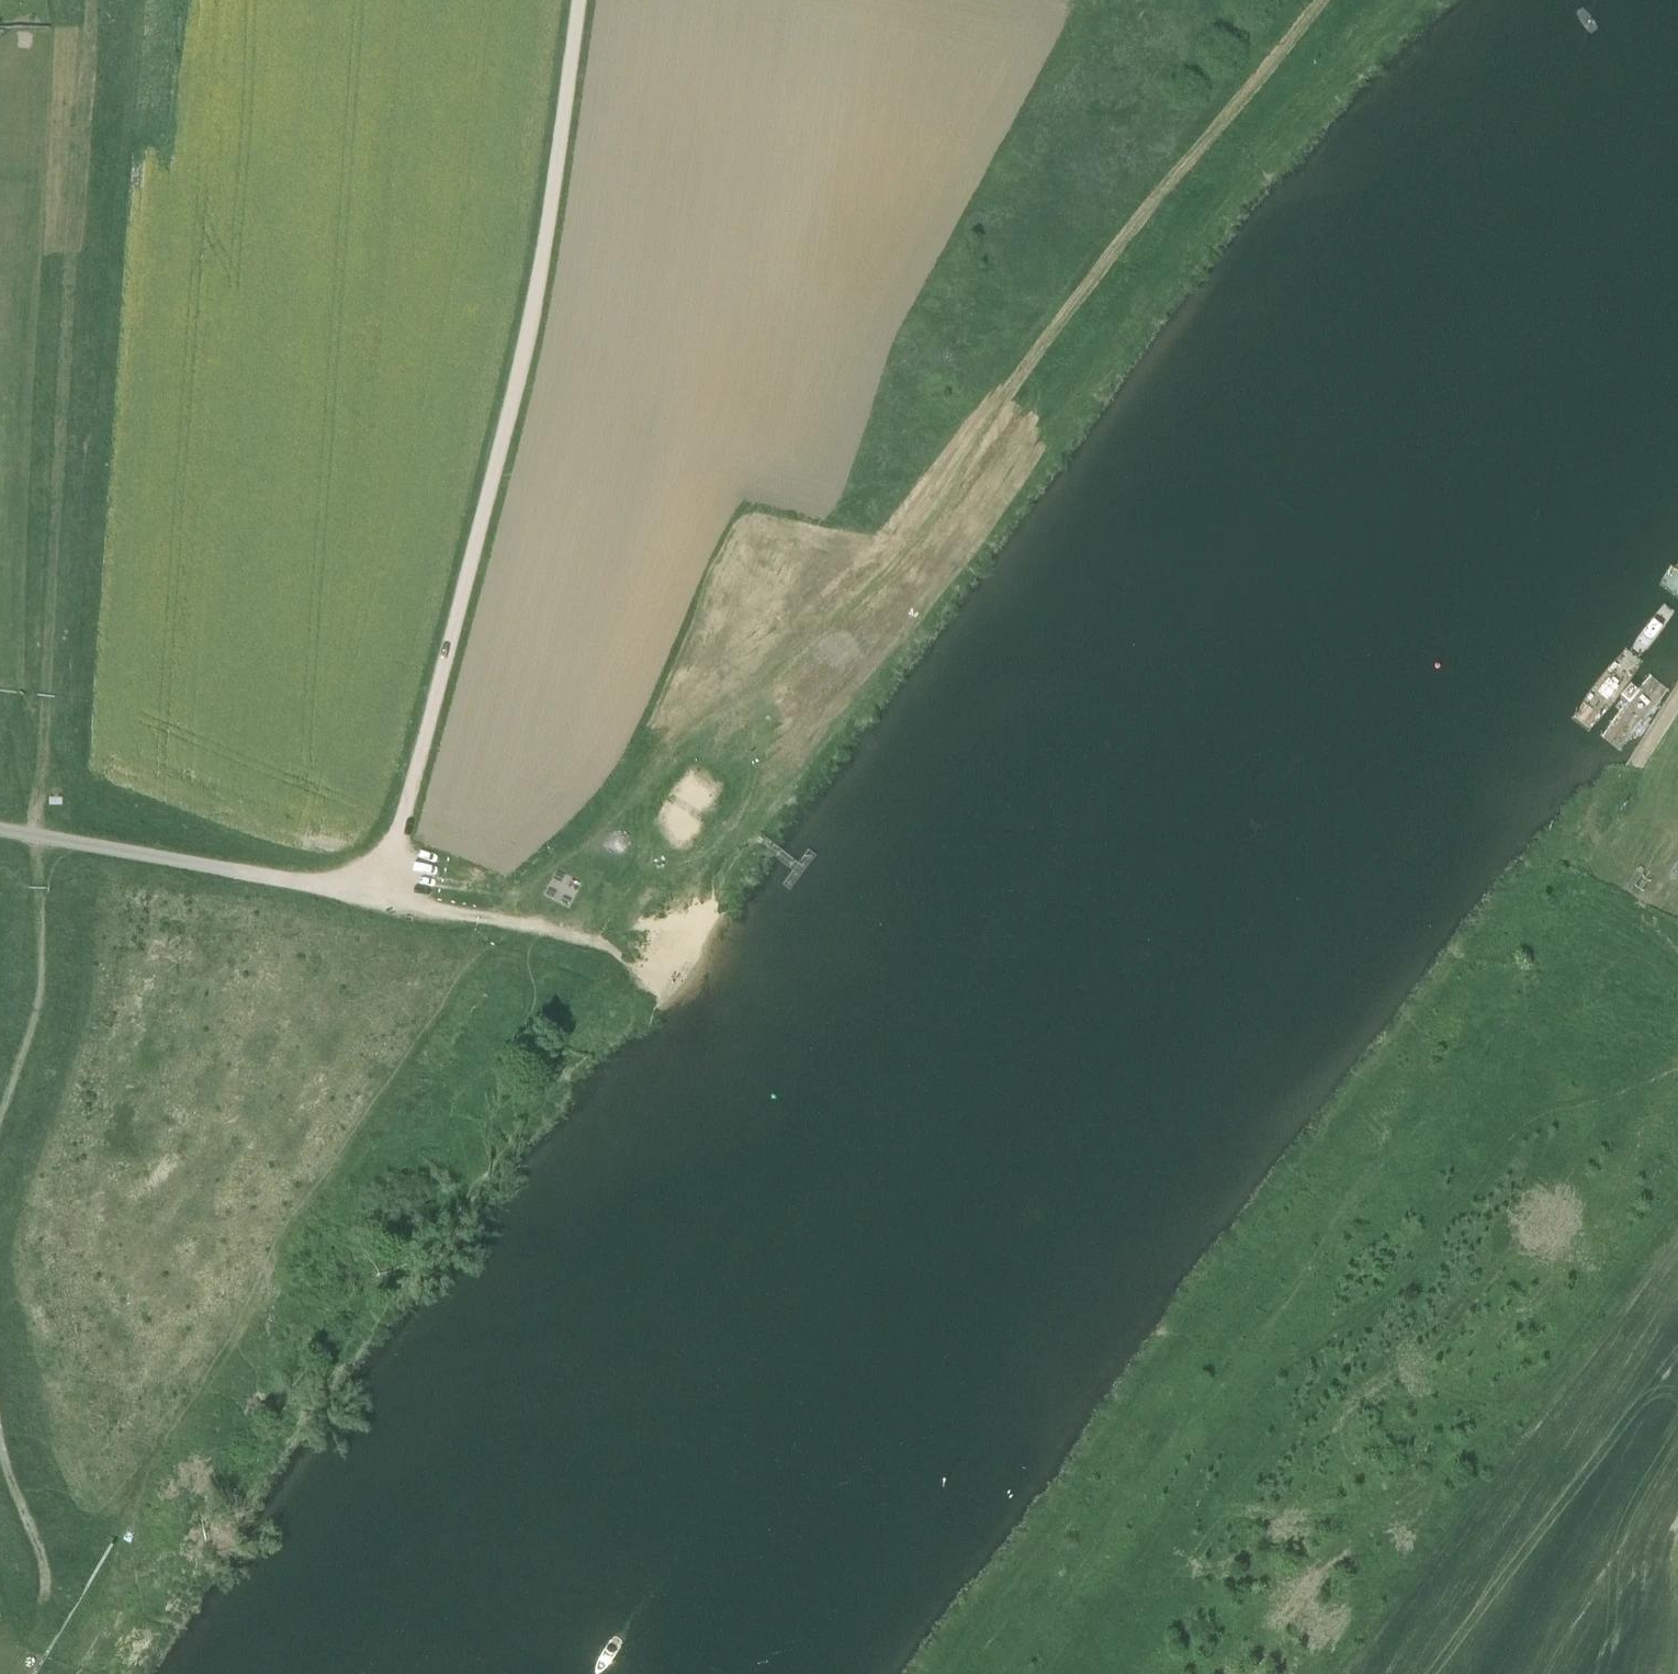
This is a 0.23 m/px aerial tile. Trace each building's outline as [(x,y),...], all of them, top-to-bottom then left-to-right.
[(1649,899),(1653,893),(1647,889),(1655,874),(1648,870),(1636,891),(1649,899)]
